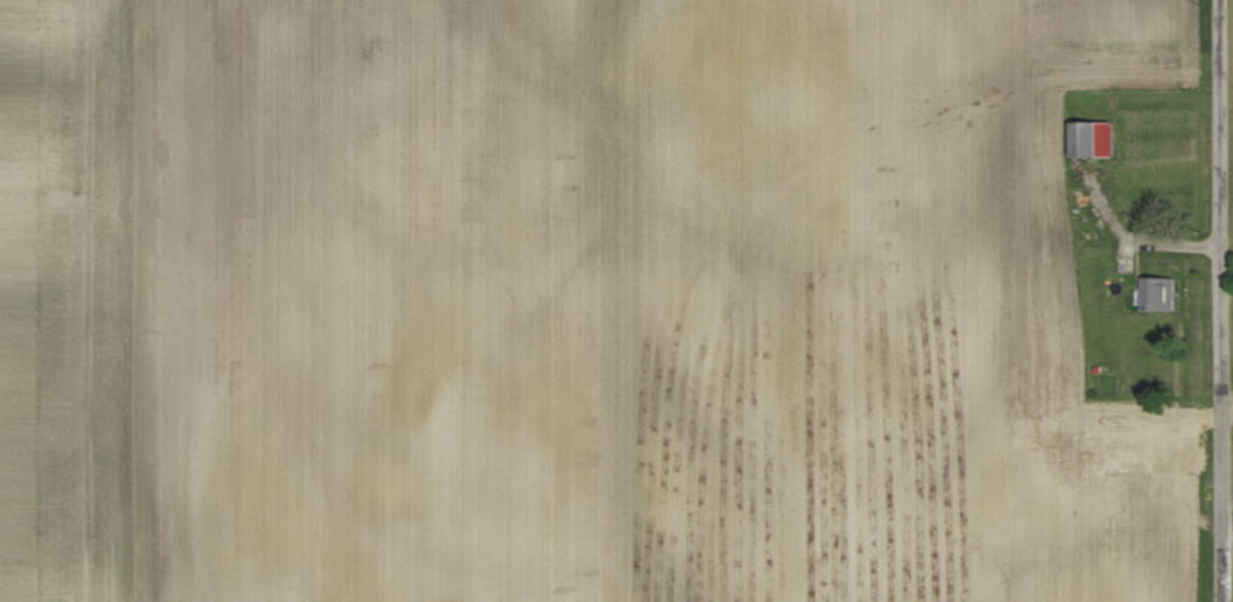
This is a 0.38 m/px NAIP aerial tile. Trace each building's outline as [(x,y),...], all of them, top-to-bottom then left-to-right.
[(1072,157),(1082,158),(1097,160),(1113,160),(1112,123),(1096,123),(1083,123),(1070,123),(1072,157)] [(1175,279),(1142,279),(1141,312),(1174,312),(1175,279)]
